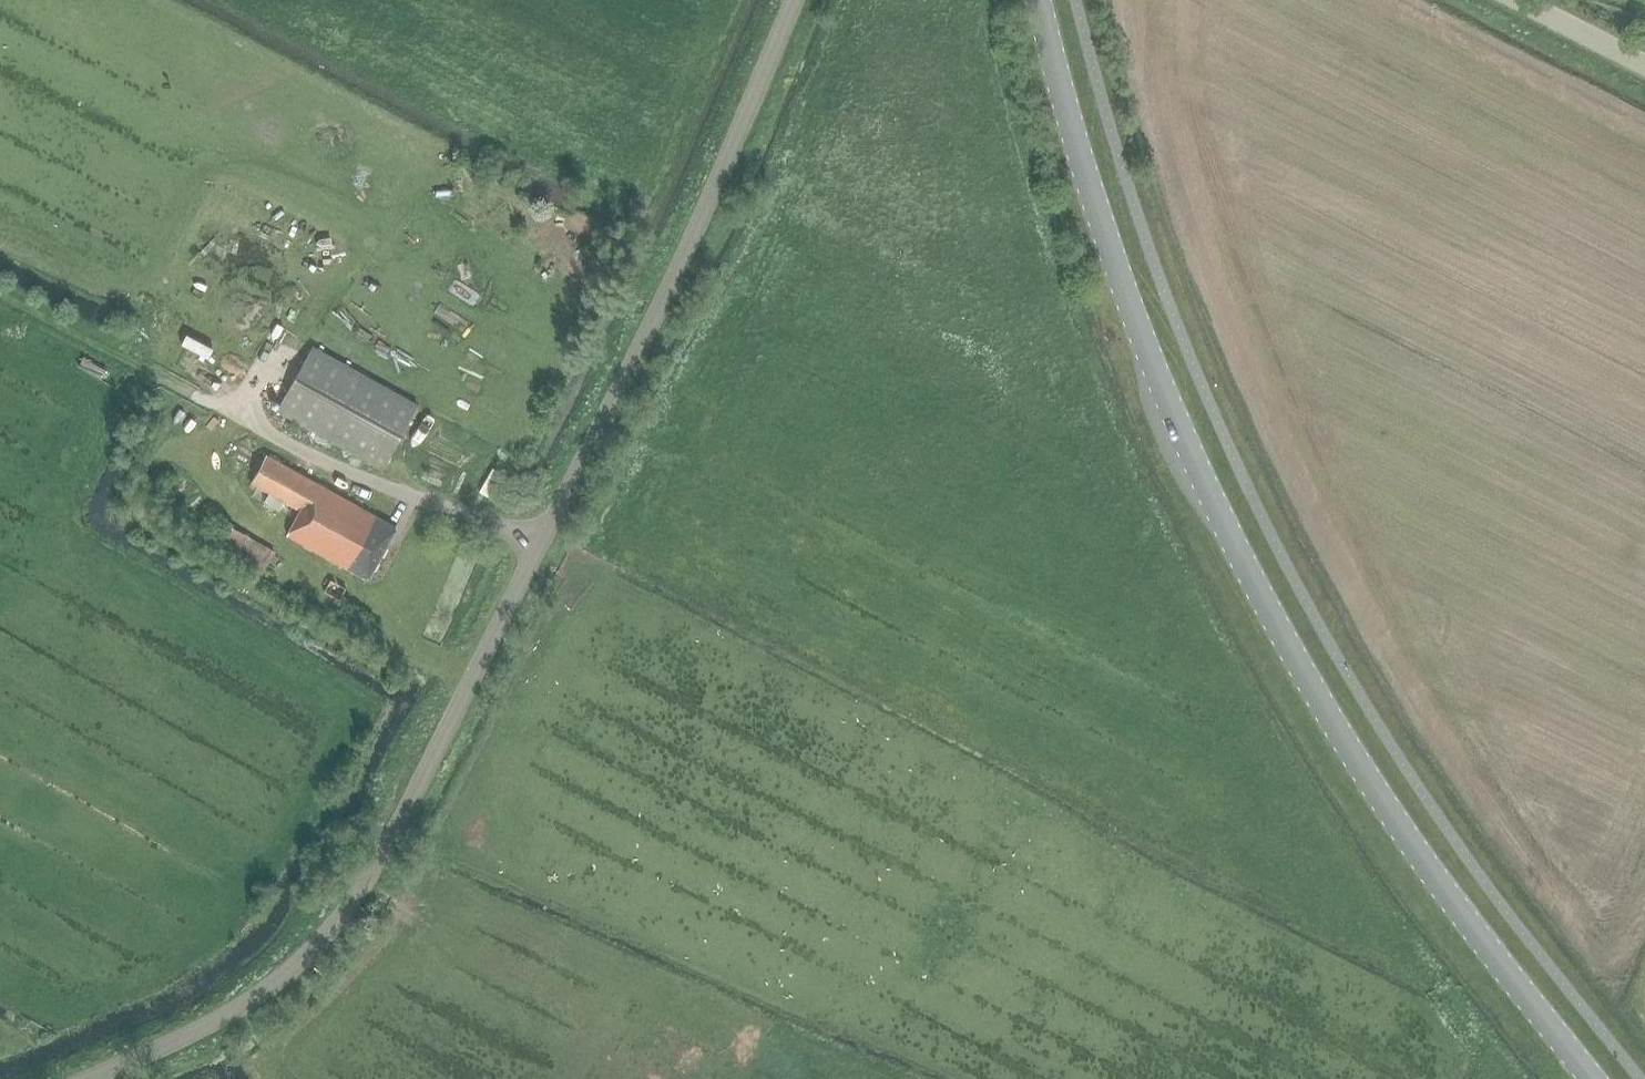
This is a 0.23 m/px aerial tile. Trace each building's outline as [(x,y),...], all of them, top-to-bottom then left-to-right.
[(382,469),(418,403),(310,343),(274,409),(382,469)] [(284,533),(365,578),(395,525),(266,454),(251,482),(267,491),(261,502),(277,510),(279,511),(285,501),(298,508),(284,533)] [(258,576),(272,551),(216,520),(202,544),(258,576)] [(339,598),(346,587),(330,578),(324,590),(339,598)]
